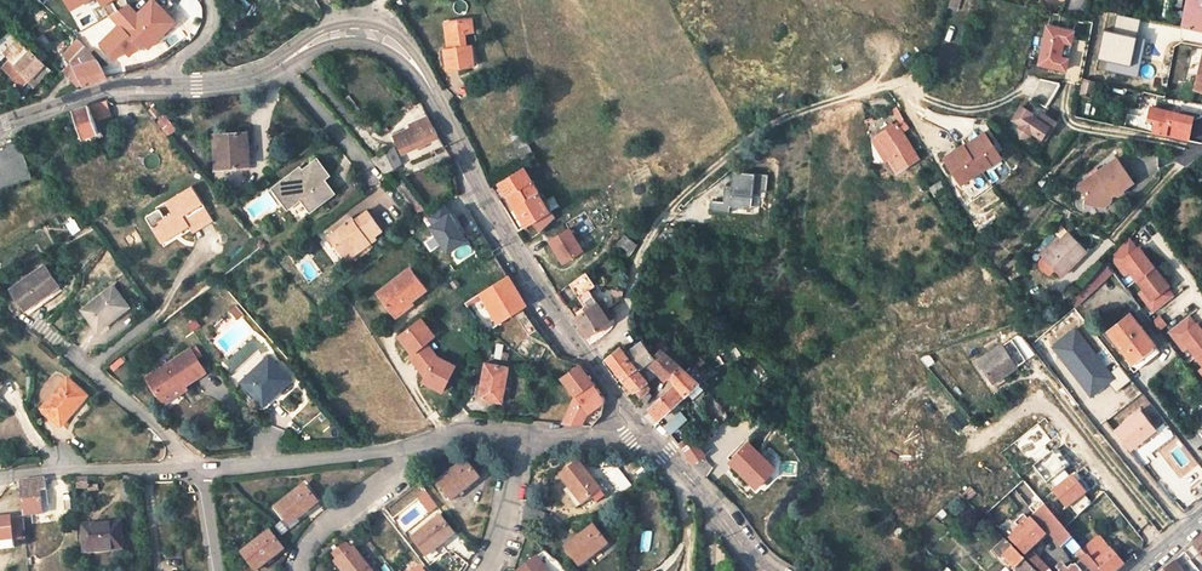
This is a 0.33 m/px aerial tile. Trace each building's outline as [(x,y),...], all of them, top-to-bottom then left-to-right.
[(72,10),(93,0),(67,0),(72,10)] [(181,21),(168,8),(176,0),(148,0),(149,0),(139,10),(129,0),(111,17),(118,25),(100,42),(122,64),(146,40),(154,48),(181,21)] [(952,5),(963,10),(967,0),(954,0),(952,5)] [(1201,32),(1201,0),(1186,0),(1181,28),(1201,32)] [(1058,36),(1067,38),(1070,23),(1061,21),(1058,36)] [(480,33),(480,22),(449,24),(452,52),(447,53),(450,71),(479,68),(476,47),(472,48),(471,36),(480,33)] [(1039,48),(1051,51),(1056,27),(1044,24),(1039,48)] [(79,88),(109,78),(76,38),(64,53),(73,62),(70,66),(77,73),(71,80),(79,88)] [(14,64),(11,67),(9,69),(27,86),(29,84),(35,77),(38,79),(49,69),(44,65),(49,59),(36,46),(31,52),(18,67),(14,64)] [(18,67),(31,52),(24,46),(11,61),(14,64),(18,67)] [(1192,85),(1190,90),(1201,93),(1201,51),(1192,85)] [(35,93),(37,91),(60,70),(49,59),(44,65),(49,69),(38,79),(35,77),(29,84),(27,86),(21,92),(29,99),(35,93)] [(27,86),(9,69),(0,80),(16,97),(21,92),(27,86)] [(1041,79),(1031,98),(1046,108),(1060,84),(1041,79)] [(1091,96),(1094,83),(1083,80),(1080,94),(1091,96)] [(108,100),(73,113),(83,140),(99,134),(95,120),(112,112),(108,100)] [(162,114),(155,105),(150,110),(157,118),(162,114)] [(1191,141),(1196,115),(1148,105),(1145,120),(1154,122),(1151,133),(1191,141)] [(1042,140),(1043,137),(1050,124),(1051,121),(1038,115),(1034,122),(1028,119),(1030,114),(1019,108),(1012,121),(1020,126),(1017,130),(1022,138),(1030,137),(1031,134),(1042,140)] [(171,135),(179,129),(167,114),(159,121),(171,135)] [(430,141),(440,136),(430,117),(396,138),(406,156),(430,141)] [(895,159),(912,149),(905,137),(913,132),(906,118),(881,137),(895,159)] [(248,129),(215,132),(215,167),(245,164),(244,142),(249,142),(248,129)] [(519,130),(510,135),(522,158),(531,153),(519,130)] [(961,188),(980,173),(981,174),(1000,160),(982,135),(962,149),(961,148),(942,163),(961,188)] [(440,136),(430,141),(435,151),(445,146),(440,136)] [(895,159),(891,162),(897,174),(920,161),(912,149),(895,159)] [(372,161),(388,180),(403,170),(391,150),(372,161)] [(295,169),(272,188),(286,205),(298,196),(309,208),(330,190),(322,179),(326,175),(313,159),(300,169),(295,169)] [(1086,196),(1085,203),(1104,206),(1105,199),(1111,194),(1118,195),(1123,191),(1123,189),(1133,182),(1117,159),(1078,186),(1086,196)] [(522,167),(499,182),(528,227),(534,223),(540,231),(549,224),(554,231),(561,226),(551,211),(545,201),(522,167)] [(732,207),(754,208),(755,191),(767,191),(767,173),(731,172),(731,186),(723,186),(723,201),(712,201),(711,212),(732,212),(732,207)] [(153,232),(156,230),(163,227),(169,237),(189,226),(193,232),(214,222),(194,188),(167,205),(173,215),(164,219),(160,213),(147,221),(153,232)] [(553,196),(545,201),(551,211),(559,206),(553,196)] [(452,253),(474,238),(448,201),(426,216),(452,253)] [(343,223),(325,237),(344,262),(373,239),(372,236),(378,232),(365,214),(347,227),(343,223)] [(680,226),(695,230),(698,220),(683,216),(680,226)] [(74,234),(83,229),(77,218),(67,223),(74,234)] [(564,264),(588,251),(574,225),(550,238),(564,264)] [(162,242),(169,237),(163,227),(156,230),(162,242)] [(1050,247),(1071,263),(1084,249),(1065,232),(1057,240),(1050,247)] [(628,236),(620,246),(633,257),(641,246),(628,236)] [(1050,247),(1057,240),(1054,238),(1047,245),(1050,247)] [(1127,270),(1135,280),(1152,267),(1140,251),(1138,253),(1135,249),(1127,239),(1110,258),(1115,265),(1120,261),(1127,270)] [(1041,256),(1050,247),(1047,245),(1039,254),(1041,256)] [(1050,247),(1041,256),(1060,275),(1071,263),(1050,247)] [(1123,274),(1127,270),(1120,261),(1115,265),(1123,274)] [(1152,267),(1135,280),(1142,290),(1150,299),(1145,303),(1152,312),(1172,297),(1165,288),(1162,284),(1164,283),(1152,267)] [(60,288),(46,268),(14,290),(27,310),(60,288)] [(577,317),(590,335),(609,321),(592,291),(597,286),(586,271),(571,283),(588,308),(577,317)] [(379,296),(394,316),(409,305),(413,310),(429,296),(410,272),(379,296)] [(528,305),(510,274),(478,294),(497,325),(528,305)] [(128,307),(111,286),(82,310),(98,331),(128,307)] [(1150,299),(1142,290),(1138,293),(1145,303),(1150,299)] [(398,321),(413,310),(409,305),(394,316),(398,321)] [(244,315),(236,306),(230,311),(238,320),(244,315)] [(320,314),(326,324),(337,318),(331,308),(320,314)] [(527,310),(518,314),(528,335),(537,331),(527,310)] [(1107,331),(1132,362),(1145,353),(1150,359),(1159,351),(1130,315),(1107,331)] [(1195,357),(1201,351),(1201,333),(1198,328),(1196,329),(1193,326),(1194,325),(1187,316),(1167,331),(1175,341),(1179,337),(1187,347),(1195,357)] [(422,317),(397,337),(410,353),(412,355),(418,350),(424,345),(427,343),(437,335),(422,317)] [(226,353),(250,332),(239,320),(215,341),(226,353)] [(1179,337),(1175,341),(1182,350),(1187,347),(1179,337)] [(645,341),(628,354),(638,368),(642,365),(656,355),(645,341)] [(412,355),(410,353),(407,356),(424,378),(429,368),(430,365),(436,354),(427,343),(424,345),(418,350),(412,355)] [(978,362),(993,384),(1025,362),(1015,348),(1007,353),(1003,346),(978,362)] [(623,379),(638,368),(628,354),(622,347),(607,359),(623,379)] [(143,379),(157,398),(178,384),(183,390),(205,376),(188,350),(143,379)] [(670,380),(672,377),(681,368),(663,350),(656,355),(642,365),(653,379),(663,372),(670,380)] [(698,352),(681,368),(672,377),(677,382),(660,399),(660,403),(651,411),(658,420),(697,385),(691,377),(705,361),(698,352)] [(424,378),(421,383),(443,393),(458,365),(436,354),(430,365),(429,368),(424,378)] [(290,385),(270,361),(244,384),(264,407),(290,385)] [(484,365),(482,397),(502,399),(506,366),(484,365)] [(561,379),(574,397),(594,382),(581,365),(561,379)] [(643,386),(653,379),(642,365),(638,368),(623,379),(647,405),(650,395),(643,386)] [(574,397),(561,423),(584,425),(588,415),(605,403),(605,399),(594,382),(574,397)] [(178,384),(157,398),(161,404),(183,390),(178,384)] [(0,387),(0,407),(10,401),(0,387)] [(89,402),(57,422),(71,444),(86,435),(86,431),(101,421),(89,402)] [(1155,432),(1140,412),(1115,432),(1131,452),(1155,432)] [(665,429),(670,435),(688,421),(683,414),(665,429)] [(1196,449),(1201,444),(1201,427),(1201,426),(1194,431),(1196,434),(1189,439),(1196,449)] [(759,491),(781,467),(750,438),(728,463),(759,491)] [(677,444),(682,450),(688,445),(684,440),(677,444)] [(709,456),(701,444),(688,453),(696,465),(709,456)] [(1010,466),(1000,454),(992,461),(1003,472),(1010,466)] [(441,485),(453,502),(481,481),(468,464),(441,485)] [(982,479),(995,482),(997,472),(984,469),(982,479)] [(581,470),(563,485),(583,510),(601,496),(581,470)] [(207,472),(196,473),(197,485),(209,484),(207,472)] [(90,477),(77,477),(78,486),(90,486),(90,477)] [(24,514),(42,512),(41,490),(47,490),(47,478),(22,480),(24,514)] [(276,505),(290,522),(316,501),(302,484),(276,505)] [(1045,507),(1035,515),(1061,548),(1066,544),(1074,555),(1076,554),(1082,562),(1073,570),(1098,570),(1081,550),(1068,536),(1045,507)] [(19,549),(16,516),(0,517),(0,551),(19,549)] [(1031,550),(1044,538),(1023,516),(1012,526),(1018,532),(1009,541),(1038,570),(1050,570),(1031,550)] [(415,540),(428,558),(454,538),(441,520),(415,540)] [(85,526),(88,552),(124,548),(119,522),(85,526)] [(1152,523),(1143,532),(1151,539),(1159,531),(1152,523)] [(244,553),(258,569),(284,548),(271,531),(244,553)] [(1074,531),(1068,536),(1081,550),(1087,545),(1074,531)] [(577,570),(603,551),(591,535),(565,556),(577,570)] [(1087,545),(1081,550),(1098,570),(1118,570),(1124,565),(1099,536),(1087,545)] [(1192,546),(1201,558),(1201,538),(1192,546)] [(343,570),(371,570),(347,541),(331,556),(343,570)] [(1016,570),(1033,570),(1005,542),(993,552),(1001,559),(1003,558),(1016,570)] [(1164,570),(1182,570),(1174,562),(1164,570)]
